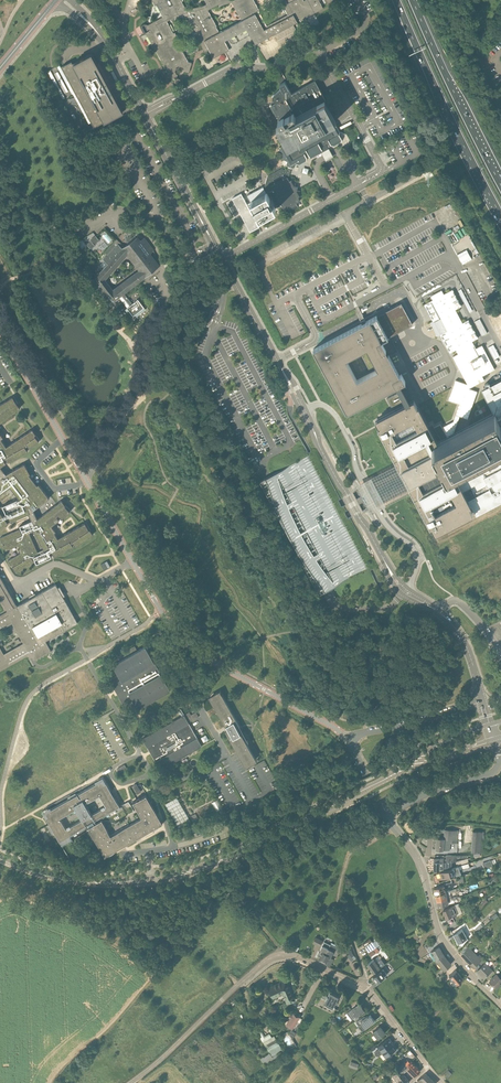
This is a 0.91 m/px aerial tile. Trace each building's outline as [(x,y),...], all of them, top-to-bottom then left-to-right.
[(207,3),(204,5),(196,7),(187,10),(181,0),(152,0),(155,6),(156,5),(163,17),(148,25),(145,24),(142,26),(144,28),(152,44),(151,45),(154,52),(156,51),(168,72),(166,76),(177,79),(178,75),(176,74),(175,72),(177,67),(179,66),(184,67),(185,70),(184,71),(189,73),(191,66),(187,59),(177,40),(178,39),(174,32),(173,33),(167,21),(174,17),(175,19),(178,17),(187,16),(198,36),(197,37),(204,50),(205,52),(209,50),(214,58),(224,52),(224,53),(227,51),(229,50),(227,46),(225,41),(247,30),(251,38),(252,38),(255,45),(298,22),(297,20),(300,18),(301,20),(315,13),(323,8),(319,0),(305,0),(304,0),(303,0),(280,0),(288,14),(267,25),(259,11),(260,11),(254,0),(205,0),(207,3)] [(94,128),(123,112),(92,53),(73,63),(72,61),(61,66),(94,128)] [(339,135),(340,132),(334,122),(335,122),(324,101),(325,100),(315,81),(292,94),(289,88),(285,82),(287,82),(284,78),(278,81),(280,85),(281,88),(272,95),(275,100),(270,103),(271,104),(270,105),(272,109),(276,117),(278,116),(279,119),(278,119),(281,124),(277,126),(287,145),(284,146),(284,145),(279,147),(279,150),(285,161),(287,162),(286,164),(288,167),(289,167),(288,170),(279,170),(268,176),(265,186),(263,187),(263,186),(247,195),(251,203),(247,205),(241,194),(232,199),(242,215),(250,231),(259,227),(255,219),(259,217),(259,218),(275,209),(267,194),(270,192),(278,208),(282,206),(284,209),(288,207),(290,212),(299,207),(296,203),(300,201),(298,197),(302,195),(300,191),(297,190),(298,187),(295,186),(296,183),(296,182),(294,179),(289,181),(288,179),(292,168),(296,166),(297,165),(299,165),(307,161),(307,159),(331,146),(333,146),(341,142),(342,140),(339,135)] [(105,231),(102,234),(109,243),(112,240),(105,231)] [(125,242),(126,244),(122,248),(118,244),(104,260),(108,264),(96,278),(92,280),(110,304),(113,300),(114,300),(114,301),(122,295),(130,305),(127,308),(134,316),(144,307),(138,299),(133,304),(124,293),(159,266),(150,253),(154,250),(144,238),(140,241),(137,237),(136,238),(134,235),(125,242)] [(91,249),(95,245),(94,244),(99,240),(96,236),(91,240),(91,241),(87,244),(91,249)] [(457,255),(463,264),(472,260),(466,250),(457,255)] [(470,312),(472,310),(461,289),(458,291),(470,312)] [(447,436),(453,433),(460,416),(467,419),(478,392),(469,388),(484,380),(482,377),(495,370),(482,346),(476,349),(472,342),(478,338),(468,320),(462,324),(455,310),(461,307),(452,290),(443,294),(442,292),(431,297),(432,300),(424,304),(433,321),(430,322),(438,336),(440,335),(443,342),(450,353),(456,350),(458,354),(453,356),(468,384),(467,385),(456,380),(449,400),(459,404),(455,415),(453,422),(448,424),(442,427),(447,436)] [(364,322),(313,349),(347,413),(396,387),(399,392),(387,398),(392,408),(404,401),(406,405),(413,401),(403,382),(405,381),(401,374),(400,375),(388,354),(395,351),(392,344),(388,337),(404,328),(413,324),(401,302),(393,307),(364,322)] [(480,319),(475,322),(482,336),(488,333),(480,319)] [(500,362),(500,358),(494,345),(488,348),(497,364),(500,362)] [(410,487),(434,533),(473,513),(470,507),(471,506),(476,515),(500,502),(500,380),(483,390),(495,414),(449,438),(447,436),(442,427),(441,425),(436,427),(433,421),(428,423),(419,407),(417,408),(413,401),(406,405),(375,421),(378,426),(400,468),(397,470),(371,483),(381,502),(406,489),(410,487)] [(20,408),(17,403),(16,402),(13,396),(0,404),(0,423),(20,408)] [(6,458),(8,462),(28,451),(25,447),(28,445),(29,448),(39,441),(36,436),(35,435),(36,434),(33,429),(6,446),(1,439),(3,437),(0,433),(0,467),(1,467),(6,463),(4,459),(6,458)] [(309,455),(270,477),(259,483),(318,595),(327,590),(368,569),(338,513),(309,458),(310,457),(309,455)] [(37,522),(35,521),(38,519),(34,510),(49,498),(39,484),(37,485),(29,475),(30,474),(24,463),(6,474),(1,467),(0,467),(0,495),(10,487),(19,498),(0,507),(0,529),(8,523),(29,514),(32,520),(34,524),(37,522)] [(55,557),(73,546),(72,543),(73,542),(76,546),(94,535),(90,529),(89,530),(88,528),(85,523),(67,533),(58,538),(55,533),(56,531),(52,526),(60,520),(57,516),(59,515),(62,519),(70,512),(66,507),(65,506),(66,505),(62,500),(38,519),(35,521),(37,522),(34,524),(32,520),(20,525),(22,531),(21,532),(20,529),(0,538),(3,543),(4,543),(5,544),(3,545),(6,551),(18,545),(20,548),(18,549),(20,553),(8,560),(11,566),(13,565),(14,566),(12,567),(15,572),(34,562),(32,558),(34,558),(37,564),(51,557),(49,553),(52,552),(55,557)] [(28,655),(29,657),(32,656),(35,660),(37,660),(38,658),(40,658),(41,656),(43,656),(44,654),(47,655),(47,652),(50,653),(51,649),(46,641),(78,623),(63,597),(61,598),(56,589),(58,587),(56,584),(36,595),(30,598),(17,606),(0,576),(0,598),(8,611),(0,616),(0,628),(13,621),(26,643),(3,656),(0,650),(0,670),(28,655)] [(138,709),(171,691),(145,646),(113,664),(119,674),(109,680),(115,690),(117,689),(118,690),(119,691),(116,692),(123,704),(133,699),(138,709)] [(242,733),(243,733),(240,728),(220,691),(215,693),(209,697),(227,730),(225,731),(246,767),(258,760),(257,761),(242,733)] [(202,746),(188,722),(184,715),(142,738),(160,770),(202,746)] [(105,820),(131,806),(128,802),(120,807),(112,794),(112,792),(106,783),(104,784),(102,780),(46,812),(48,816),(46,817),(50,824),(52,828),(59,841),(83,827),(85,826),(87,825),(105,856),(117,849),(162,824),(146,794),(132,802),(142,818),(129,825),(129,824),(110,835),(101,819),(96,823),(95,821),(102,817),(103,816),(105,820)] [(179,829),(191,822),(177,797),(165,804),(179,829)] [(219,799),(213,802),(217,811),(223,808),(219,799)] [(457,840),(458,830),(445,829),(444,838),(436,838),(435,849),(450,850),(451,842),(457,843),(457,840)] [(456,862),(456,855),(446,855),(446,859),(444,859),(434,858),(434,871),(439,871),(443,870),(443,868),(447,868),(447,867),(453,867),(453,862),(456,862)] [(440,873),(434,875),(434,879),(434,881),(447,877),(448,880),(455,878),(454,875),(470,870),(475,869),(473,862),(461,865),(452,868),(439,872),(440,873)] [(450,892),(449,890),(453,889),(452,882),(444,884),(444,886),(434,888),(435,895),(450,892)] [(437,901),(451,897),(450,893),(461,890),(460,887),(458,887),(453,889),(449,890),(450,892),(435,895),(437,901)] [(452,901),(451,897),(437,901),(438,907),(448,905),(447,902),(452,901)] [(459,905),(455,906),(443,910),(446,918),(445,919),(451,931),(459,926),(453,915),(457,914),(458,915),(462,913),(459,905)] [(459,926),(451,931),(458,943),(468,938),(461,926),(459,927),(459,926)] [(320,946),(323,939),(316,936),(313,943),(320,946)] [(324,942),(322,946),(320,950),(321,950),(319,954),(320,955),(318,959),(323,961),(331,945),(324,942)] [(371,956),(379,951),(373,942),(365,947),(371,956)] [(331,945),(323,961),(327,963),(328,961),(329,961),(336,947),(335,947),(331,945)] [(436,960),(444,955),(439,947),(431,951),(436,960)] [(461,954),(477,970),(485,962),(482,959),(482,958),(479,955),(477,957),(467,947),(461,954)] [(351,961),(353,959),(356,957),(352,952),(350,950),(348,952),(349,954),(347,956),(351,961)] [(451,964),(444,955),(436,960),(444,970),(451,964)] [(378,965),(374,959),(368,964),(374,973),(386,964),(384,961),(378,965)] [(485,962),(477,970),(484,977),(492,970),(485,962)] [(377,982),(386,975),(382,970),(373,977),(377,982)] [(450,976),(452,978),(456,984),(463,978),(456,970),(450,976)] [(496,987),(500,983),(498,981),(500,979),(497,974),(490,981),(496,987)] [(294,1000),(286,980),(269,988),(273,998),(283,993),(287,1003),(294,1000)] [(339,996),(330,992),(328,996),(323,993),(321,997),(326,1000),(324,1004),(333,1008),(339,996)] [(238,1001),(234,997),(226,1004),(230,1008),(238,1001)] [(357,1016),(364,1010),(359,1004),(348,1012),(347,1013),(352,1020),(353,1018),(355,1021),(359,1018),(357,1016)] [(288,1017),(290,1018),(286,1025),(293,1029),(300,1017),(293,1013),(292,1015),(290,1014),(288,1017)] [(362,1018),(356,1022),(359,1026),(361,1025),(365,1029),(374,1022),(375,1021),(370,1015),(368,1016),(367,1016),(367,1015),(363,1018),(362,1017),(362,1018)] [(378,1038),(385,1033),(380,1027),(373,1032),(378,1038)] [(283,1051),(277,1040),(274,1037),(275,1036),(274,1035),(272,1037),(269,1033),(265,1036),(261,1030),(261,1029),(259,1030),(257,1032),(270,1052),(264,1057),(263,1056),(260,1058),(267,1069),(283,1056),(280,1053),(283,1051)] [(397,1049),(392,1042),(389,1038),(383,1043),(377,1047),(379,1049),(376,1051),(375,1052),(375,1054),(375,1055),(377,1056),(378,1056),(380,1056),(384,1052),(388,1057),(392,1054),(391,1053),(397,1049)] [(258,1056),(262,1053),(259,1048),(255,1042),(251,1045),(252,1047),(255,1051),(258,1056)] [(407,1060),(404,1062),(407,1066),(416,1075),(420,1071),(411,1062),(409,1063),(407,1060)] [(404,1062),(398,1067),(401,1070),(395,1075),(393,1077),(397,1082),(408,1082),(409,1082),(403,1074),(406,1071),(414,1077),(416,1075),(407,1066),(404,1062)] [(425,1074),(417,1081),(420,1082),(435,1082),(425,1074)]
